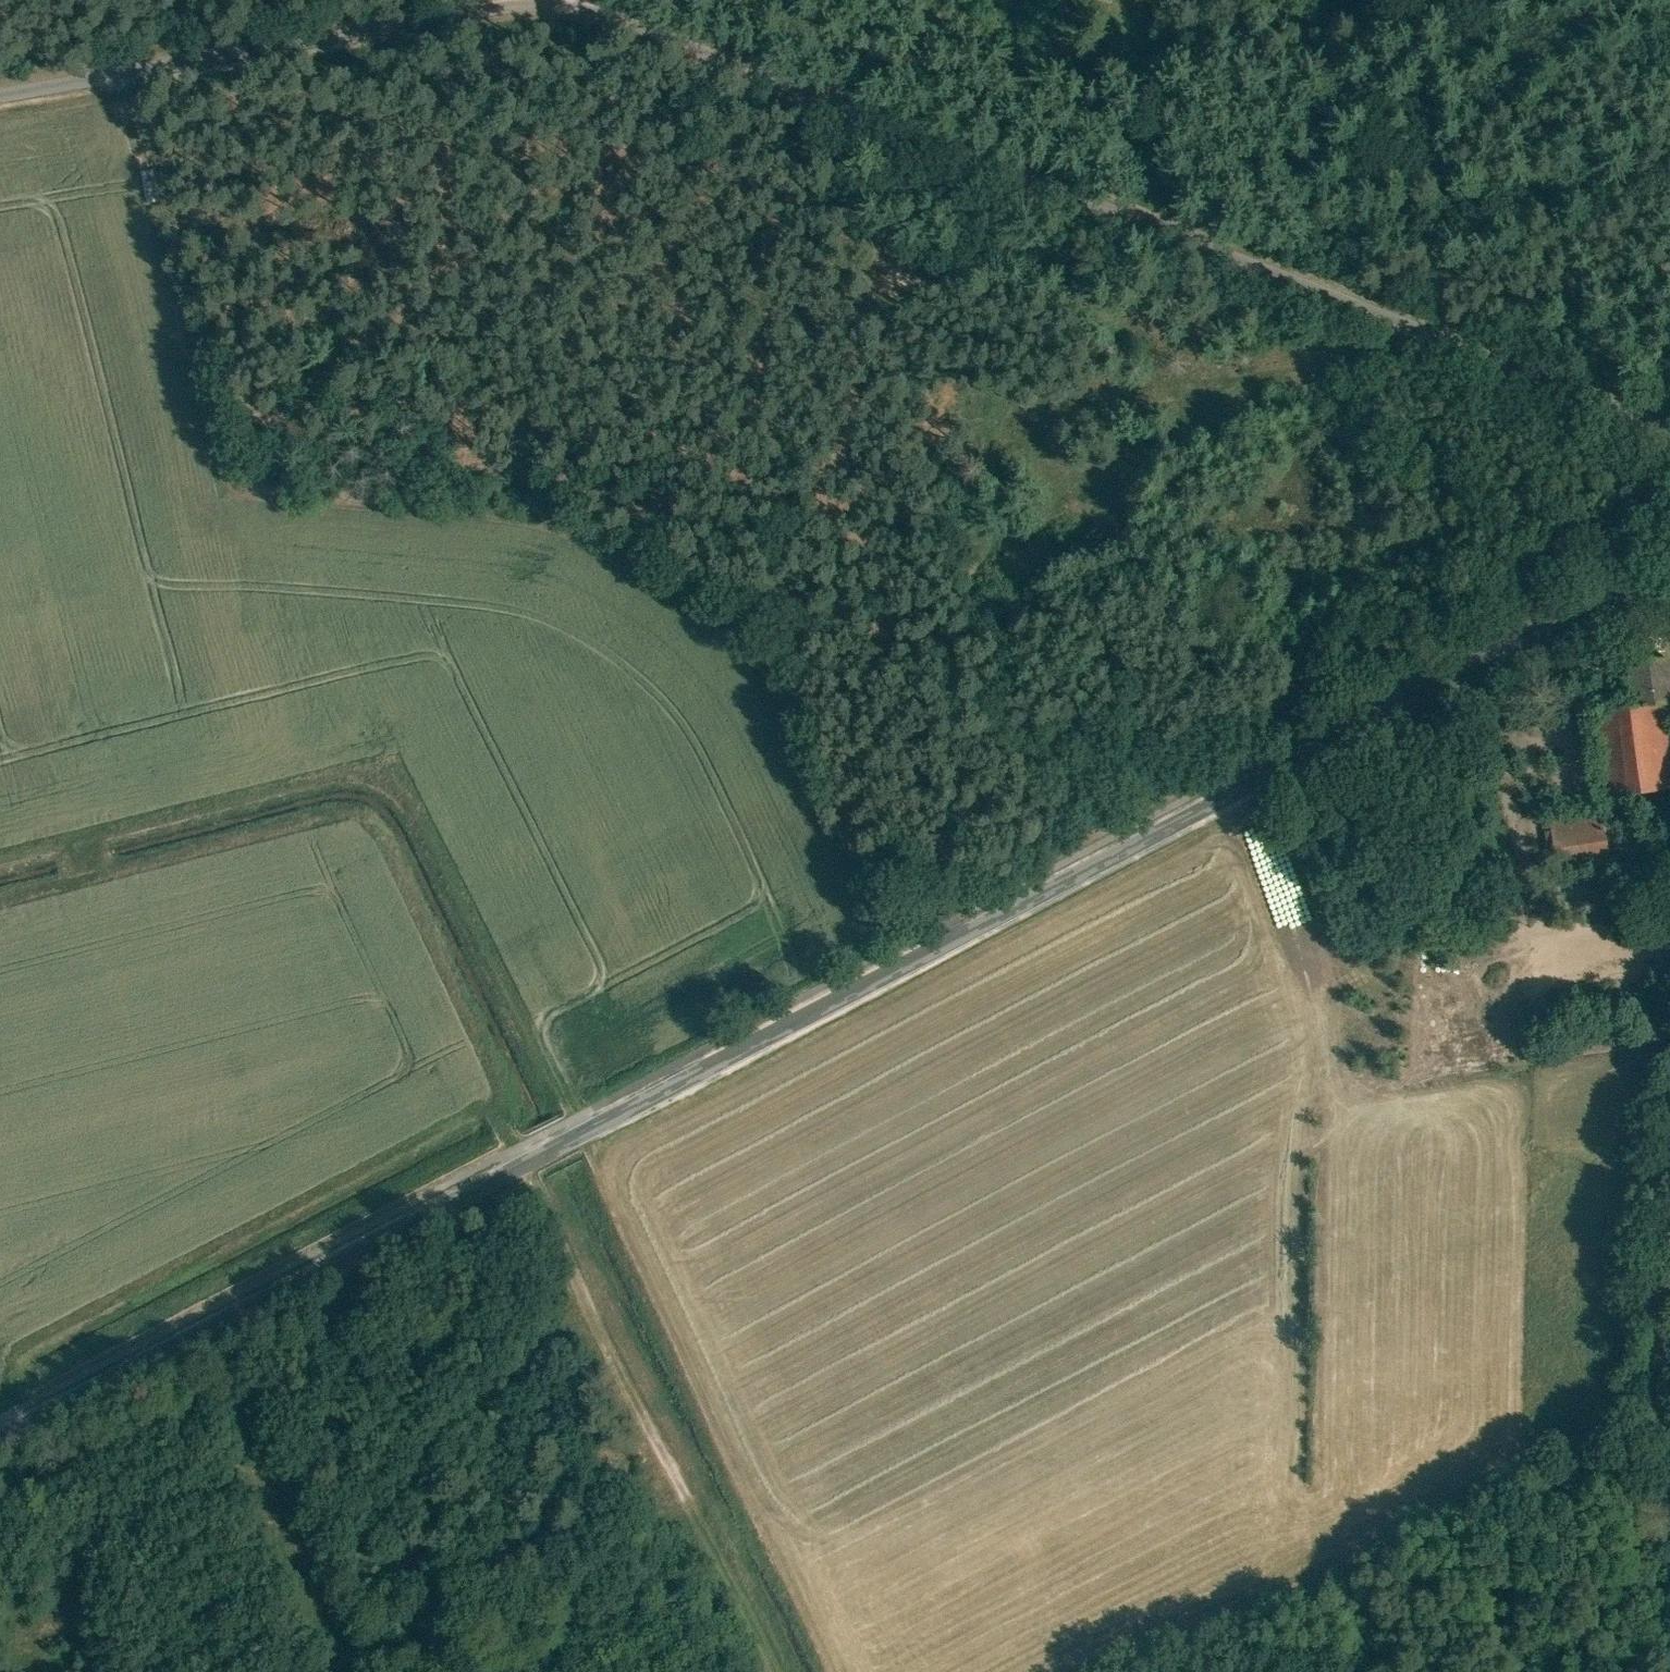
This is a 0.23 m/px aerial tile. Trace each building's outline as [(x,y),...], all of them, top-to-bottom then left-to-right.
[(1574,701),(1579,787),(1656,783),(1651,696),(1668,695),(1665,652),(1603,655),(1605,700),(1574,701)] [(1529,804),(1536,858),(1591,851),(1584,798),(1529,804)]
